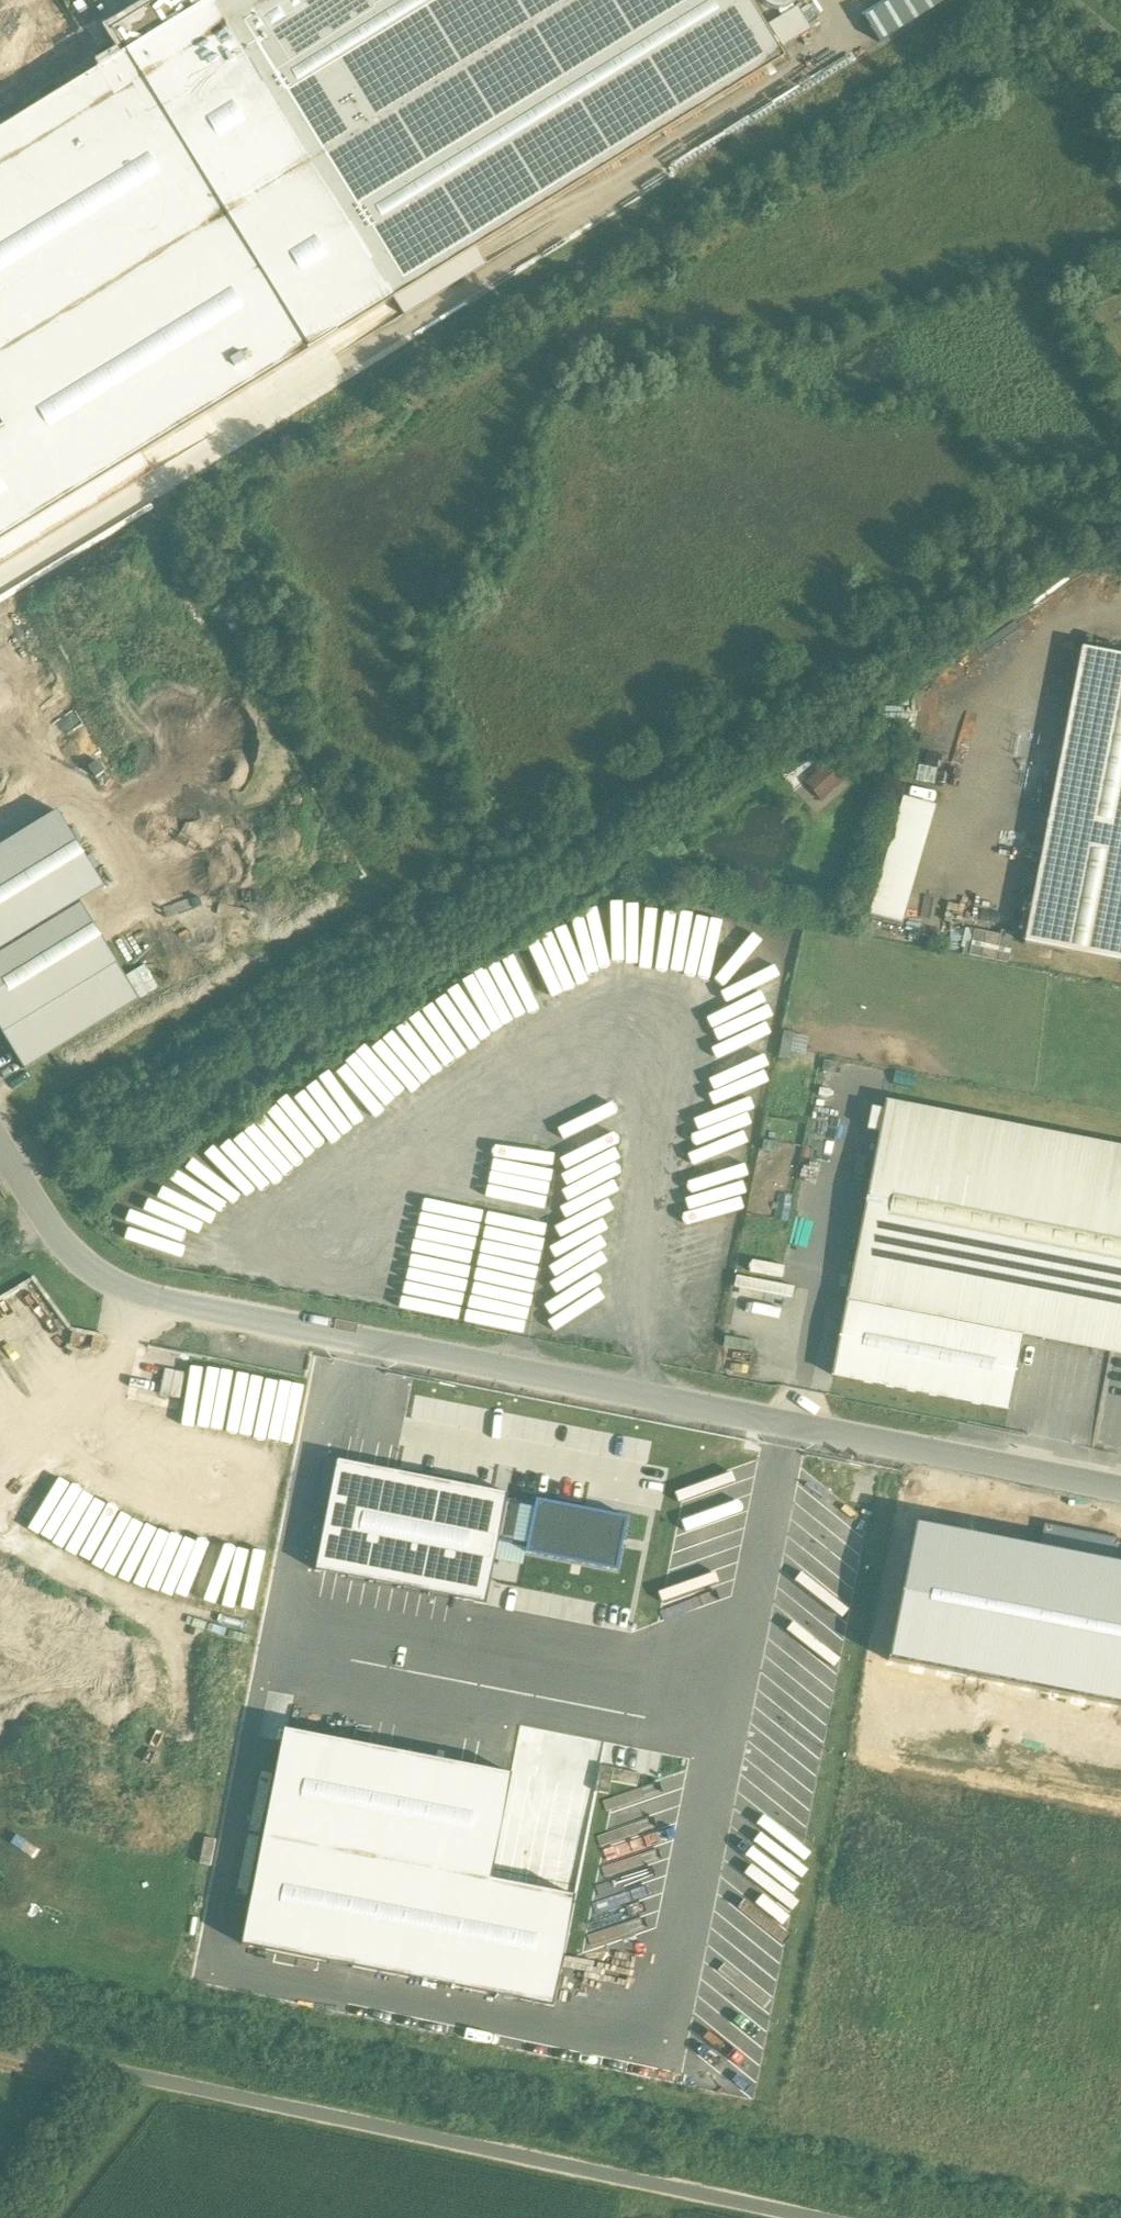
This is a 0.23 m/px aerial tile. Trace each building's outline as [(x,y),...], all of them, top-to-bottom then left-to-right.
[(747,0),(211,0),(208,2),(392,302),(394,301),(404,316),(487,265),(477,249),(784,60),(747,0)] [(772,15),(797,0),(763,0),(772,15)] [(880,39),(953,0),(887,0),(865,12),(880,39)] [(392,302),(208,2),(0,131),(0,425),(2,428),(0,429),(0,545),(392,302)] [(1120,962),(1120,655),(1081,647),(1025,945),(1120,962)] [(824,801),(845,779),(827,762),(806,783),(824,801)] [(904,925),(934,805),(900,797),(871,917),(904,925)] [(0,848),(0,1032),(23,1070),(140,1000),(80,903),(104,888),(58,812),(0,848)] [(209,1202),(300,1151),(282,1120),(291,1115),(280,1096),(181,1152),(209,1202)] [(887,1103),(833,1378),(1008,1411),(1023,1333),(1120,1352),(1120,1149),(887,1103)] [(449,1600),(486,1608),(499,1543),(507,1503),(508,1499),(343,1468),(338,1467),(316,1572),(323,1574),(449,1600)] [(536,1508),(507,1503),(499,1543),(528,1549),(536,1508)] [(537,1503),(536,1508),(528,1549),(527,1557),(618,1574),(629,1521),(584,1512),(537,1503)] [(285,1738),(244,1950),(553,2010),(574,1905),(492,1888),(511,1782),(285,1738)] [(555,1811),(540,1890),(590,1900),(605,1820),(555,1811)] [(632,2210),(630,2217),(665,2217),(666,2217),(632,2210)]
